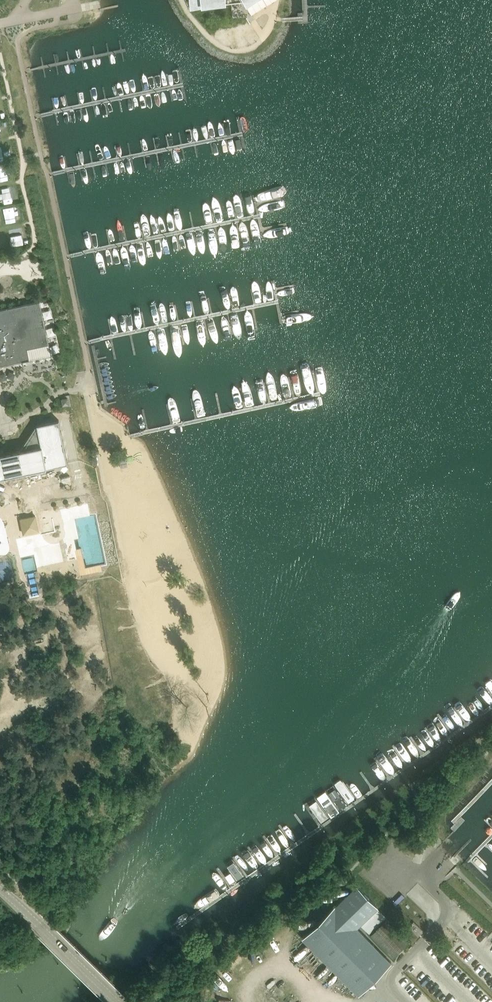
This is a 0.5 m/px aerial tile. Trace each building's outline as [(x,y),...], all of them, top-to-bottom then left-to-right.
[(265,13),(272,10),(269,3),(262,5),(265,13)] [(9,187),(0,189),(3,202),(11,201),(9,187)] [(12,244),(23,242),(21,227),(10,229),(12,244)] [(40,302),(40,301),(8,308),(10,318),(0,320),(0,364),(30,358),(27,348),(49,343),(40,302)] [(59,419),(58,419),(57,420),(42,423),(37,423),(38,429),(36,429),(24,449),(19,450),(1,453),(0,453),(0,452),(0,476),(6,475),(67,462),(68,461),(59,419)] [(302,938),(359,994),(392,961),(357,927),(378,906),(357,884),(336,905),(335,905),(302,938)] [(402,893),(393,902),(396,905),(405,895),(402,893)]
